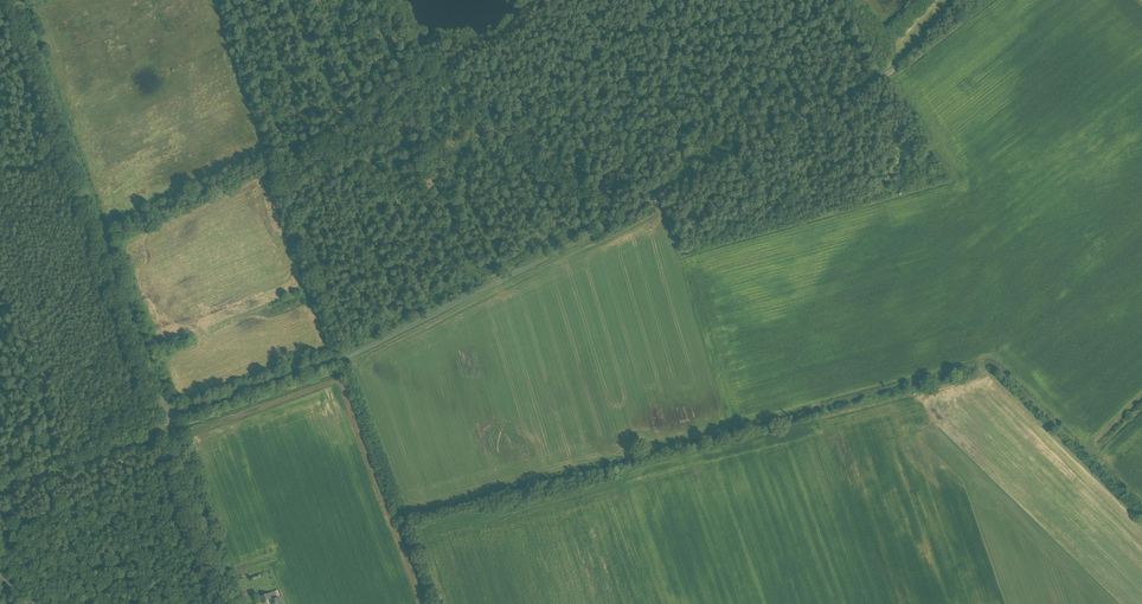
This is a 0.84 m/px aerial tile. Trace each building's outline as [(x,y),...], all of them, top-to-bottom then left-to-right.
[(270,594),(258,598),(260,603),(272,599),(270,594)]
